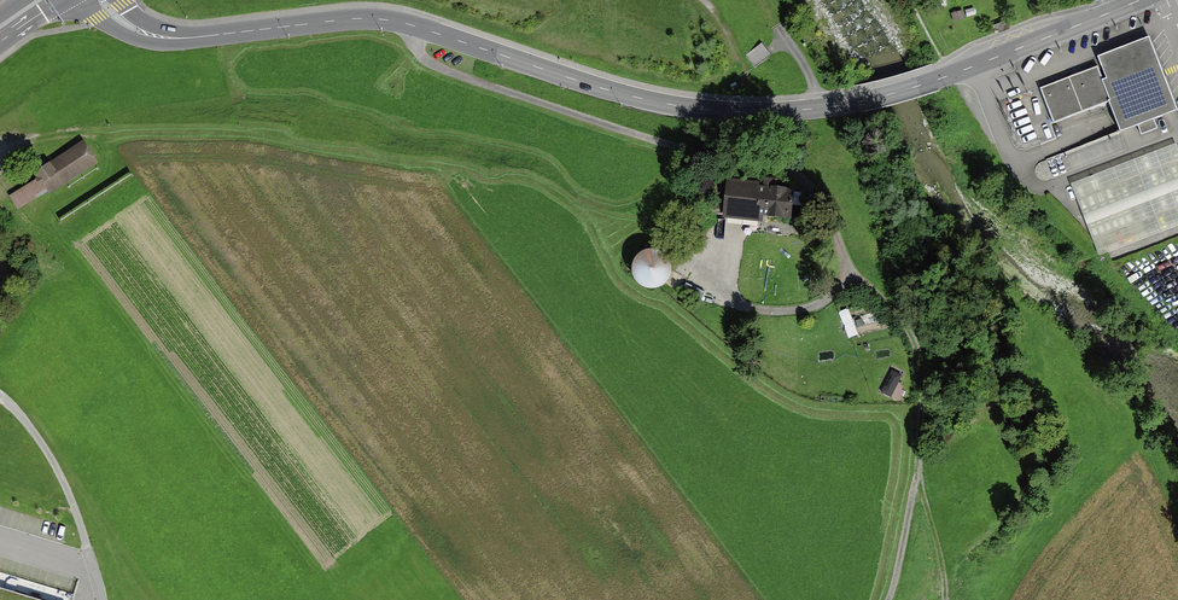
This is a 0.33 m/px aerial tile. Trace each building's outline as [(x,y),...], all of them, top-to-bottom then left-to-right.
[(974,8),(966,10),(968,17),(975,15),(974,8)] [(964,18),(962,9),(952,12),(954,21),(964,18)] [(1004,20),(992,24),(995,31),(997,30),(999,33),(1010,28),(1008,23),(1006,23),(1004,20)] [(1177,110),(1177,109),(1150,36),(1098,56),(1106,78),(1102,80),(1110,102),(1121,132),(1177,110)] [(773,58),(763,44),(746,56),(755,70),(773,58)] [(1054,124),(1110,102),(1102,80),(1097,68),(1041,90),(1054,124)] [(99,161),(86,140),(37,171),(41,178),(50,193),(99,161)] [(1072,183),(1097,254),(1177,226),(1177,146),(1072,183)] [(760,188),(712,183),(710,200),(725,201),(723,213),(792,220),(794,192),(770,190),(771,178),(761,177),(760,188)] [(14,215),(50,193),(41,178),(5,201),(14,215)] [(668,276),(671,267),(669,257),(663,250),(653,247),(644,249),(636,256),(633,265),(635,274),(642,282),(651,285),(661,283),(668,276)] [(902,376),(891,376),(891,392),(903,391),(902,376)] [(0,584),(0,599),(54,599),(0,584)]
